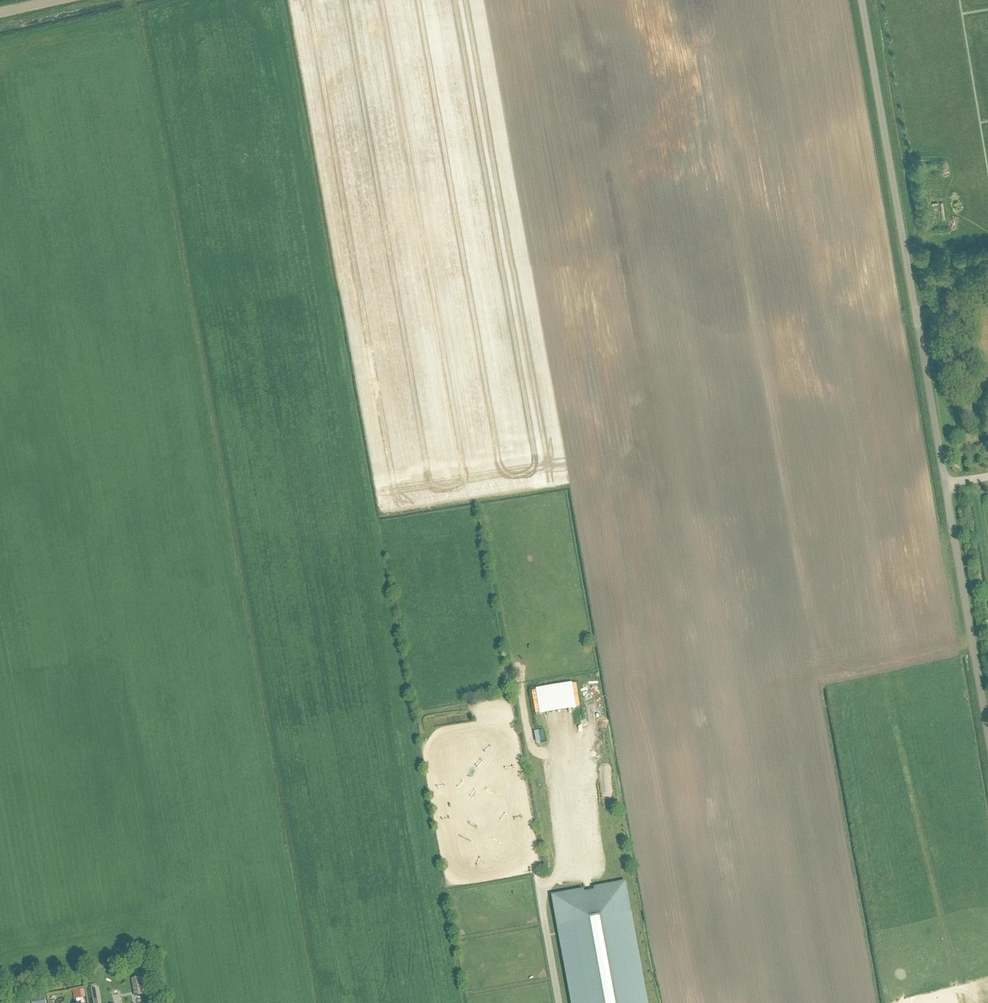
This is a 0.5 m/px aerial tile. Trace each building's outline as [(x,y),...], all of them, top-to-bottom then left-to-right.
[(555,900),(574,1002),(644,1002),(622,887),(555,900)] [(140,978),(135,979),(138,997),(143,997),(145,996),(142,978),(140,978)] [(73,992),(75,1001),(77,1000),(78,1002),(84,1002),(83,999),(86,999),(84,990),(73,992)] [(89,1002),(96,1002),(94,991),(88,992),(89,1002)]
